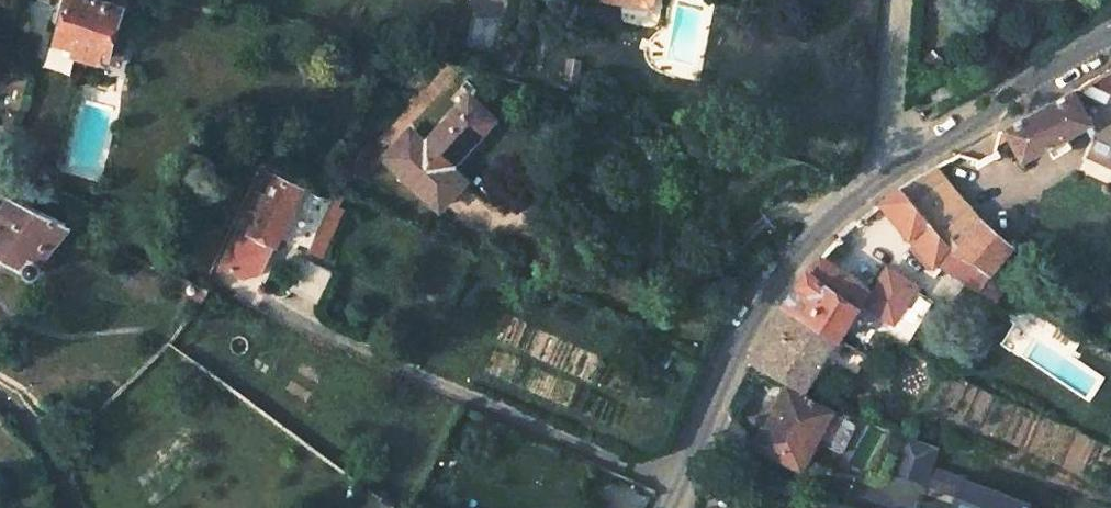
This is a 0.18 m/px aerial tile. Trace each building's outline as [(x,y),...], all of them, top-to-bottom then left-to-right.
[(99,51),(106,54),(122,5),(106,0),(60,0),(54,20),(62,23),(57,38),(76,44),(73,51),(97,58),(99,51)] [(1083,83),(1110,95),(1110,65),(1096,74),(1083,83)] [(1015,161),(1076,125),(1081,122),(1086,130),(1083,137),(1083,138),(1109,148),(1110,141),(1110,108),(1072,90),(1046,105),(998,132),(1015,161)] [(473,99),(430,146),(415,133),(389,161),(445,210),(470,184),(454,169),(498,122),(473,99)] [(1076,125),(1083,137),(1086,130),(1081,122),(1076,125)] [(1083,138),(1075,157),(1102,167),(1107,168),(1110,167),(1110,141),(1109,148),(1083,138)] [(985,278),(1017,247),(982,218),(935,168),(893,190),(872,206),(927,268),(929,265),(972,295),(985,278)] [(259,233),(256,240),(244,235),(236,238),(224,267),(246,277),(262,270),(272,248),(267,245),(270,239),(277,242),(302,187),(269,172),(254,205),(253,204),(243,226),(259,233)] [(0,223),(0,252),(23,261),(22,263),(22,266),(23,269),(25,272),(27,273),(31,273),(34,272),(37,270),(39,267),(38,264),(37,262),(36,260),(69,224),(13,198),(0,223)] [(823,252),(814,260),(837,276),(843,267),(823,252)] [(307,257),(293,289),(320,301),(334,269),(307,257)] [(764,333),(747,361),(798,390),(829,340),(831,341),(860,293),(837,276),(814,260),(803,272),(778,309),(764,333)] [(780,389),(764,418),(773,424),(790,395),(780,389)] [(764,418),(749,446),(792,469),(807,442),(835,458),(851,429),(790,395),(773,424),(764,418)] [(937,449),(908,438),(892,468),(925,480),(923,486),(945,494),(951,477),(930,469),(937,449)] [(962,481),(951,477),(945,494),(956,498),(962,481)] [(1030,506),(962,481),(956,498),(952,507),(1029,507),(1030,506)]
